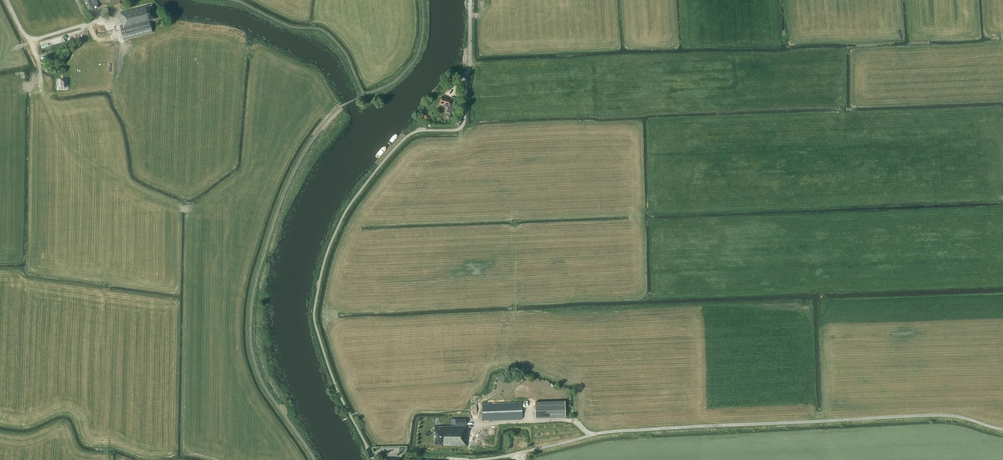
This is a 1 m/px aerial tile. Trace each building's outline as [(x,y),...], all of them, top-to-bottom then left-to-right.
[(95,9),(94,6),(99,4),(97,0),(84,0),(89,11),(95,9)] [(101,15),(110,12),(106,4),(98,8),(101,15)] [(149,20),(155,19),(152,5),(147,6),(147,5),(120,12),(122,17),(120,17),(123,25),(120,26),(124,40),(152,32),(149,20)] [(452,106),(455,98),(451,97),(450,100),(441,97),(439,105),(448,107),(447,112),(451,113),(451,114),(453,106),(452,106)] [(522,400),(524,400),(525,399),(527,399),(528,398),(528,397),(529,395),(530,394),(530,393),(530,391),(529,390),(528,388),(528,387),(527,387),(525,386),(524,385),(522,385),(521,385),(520,386),(518,387),(517,387),(516,388),(516,390),(515,391),(515,393),(515,394),(516,395),(516,397),(517,398),(518,399),(520,399),(521,400),(522,400)] [(564,401),(534,402),(535,418),(565,417),(564,401)] [(521,402),(481,404),(482,420),(522,418),(521,402)] [(434,426),(434,444),(441,444),(441,445),(466,446),(466,431),(465,431),(465,426),(438,426),(434,426)]
